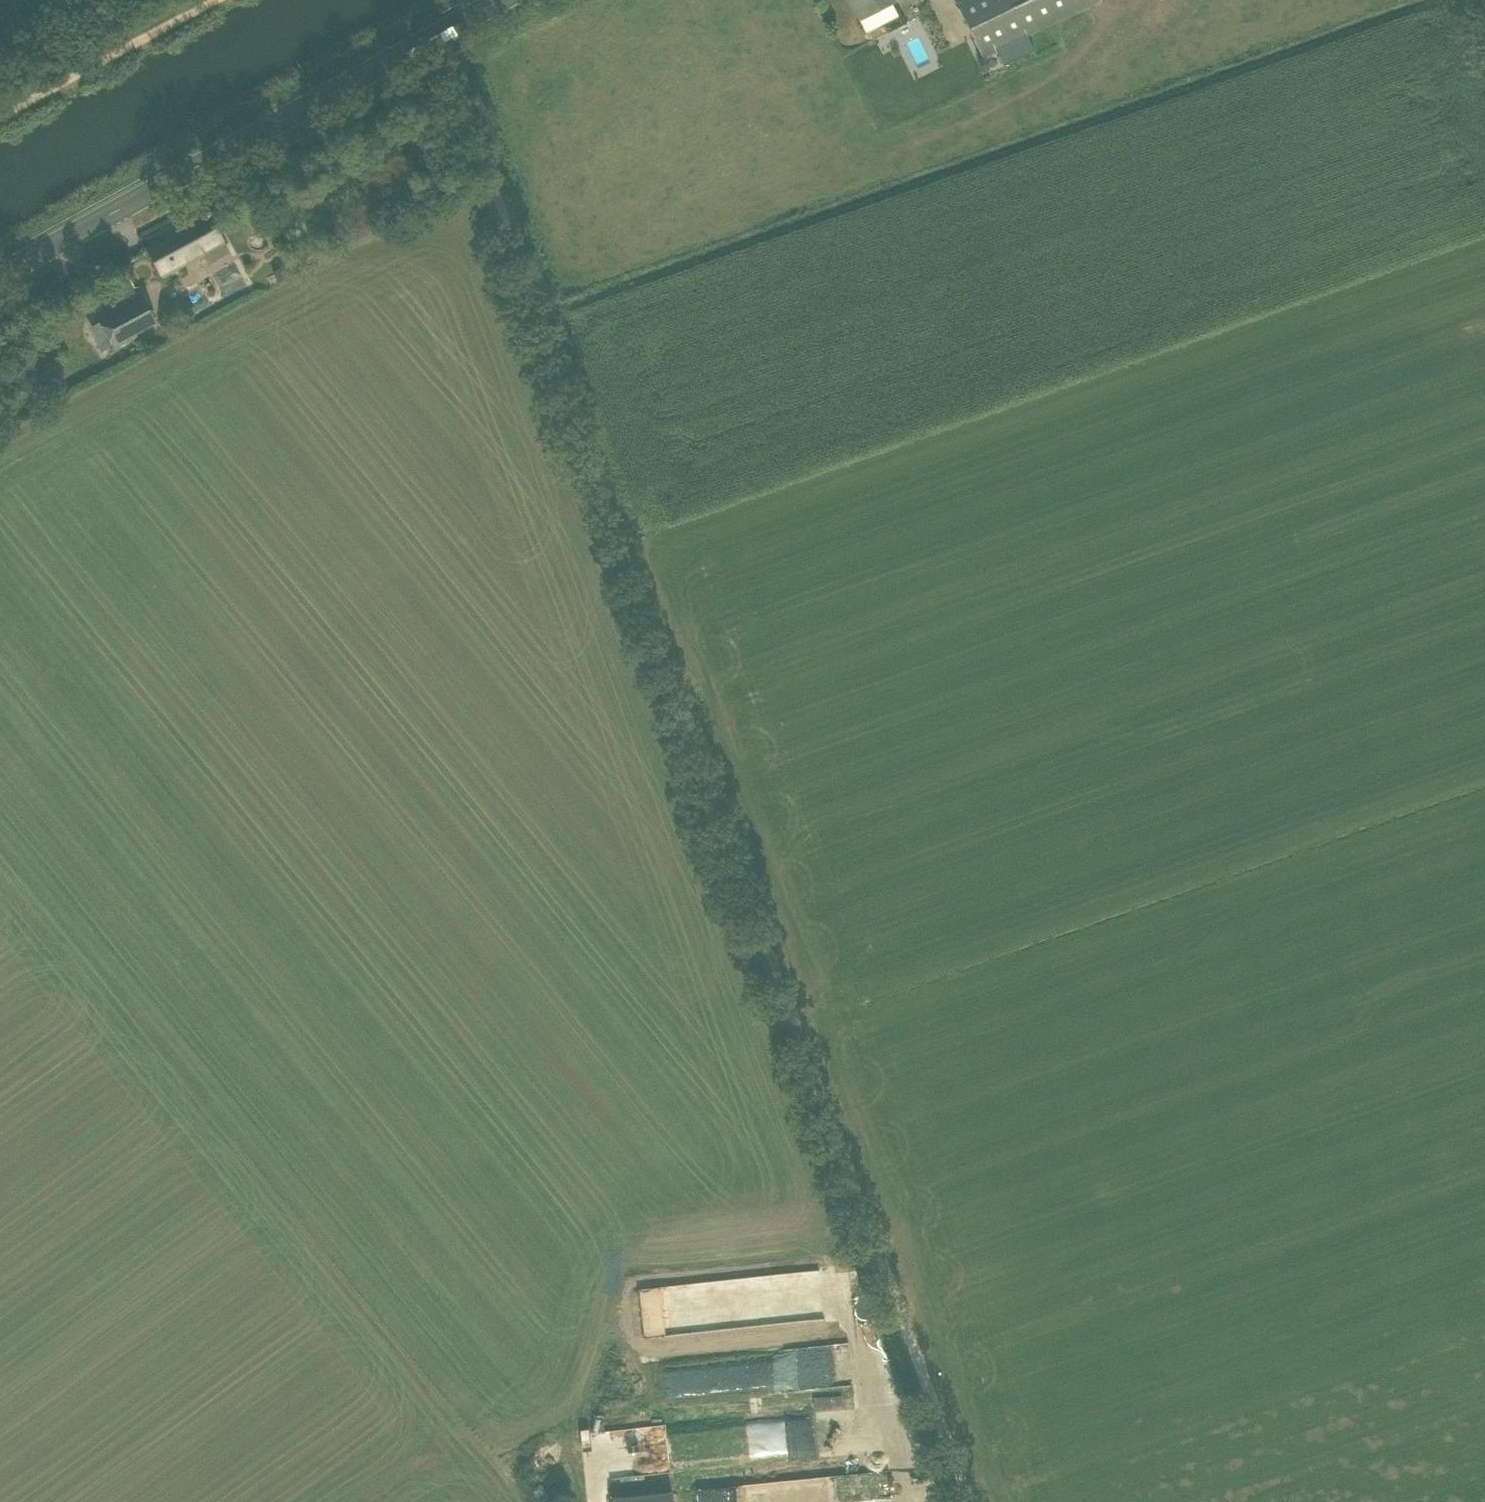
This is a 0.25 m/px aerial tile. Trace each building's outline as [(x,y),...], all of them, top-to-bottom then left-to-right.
[(861,21),(897,2),(896,0),(849,0),(861,21)] [(1027,35),(1101,0),(958,0),(955,1),(982,57),(996,50),(1003,65),(1035,51),(1027,35)] [(161,276),(224,242),(209,214),(146,248),(161,276)] [(288,276),(283,267),(273,272),(274,275),(268,278),(270,283),(276,279),(277,281),(288,276)] [(154,322),(140,295),(120,306),(122,309),(100,320),(116,349),(138,337),(135,332),(154,322)] [(677,1490),(614,1494),(614,1501),(678,1501),(677,1490)]
